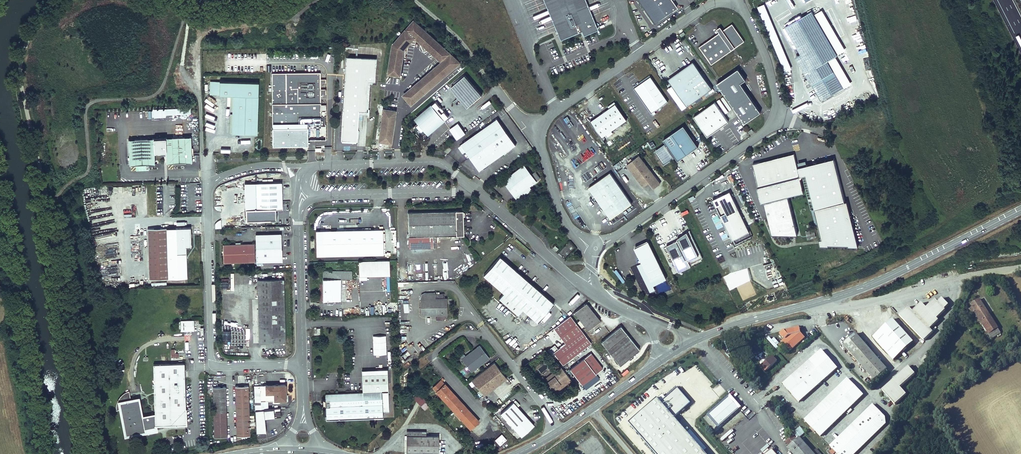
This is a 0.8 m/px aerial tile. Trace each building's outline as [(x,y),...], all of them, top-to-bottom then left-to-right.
[(583,0),(547,0),(563,38),(581,30),(584,36),(596,30),(583,0)] [(674,0),(639,0),(655,23),(678,7),(674,0)] [(792,68),(765,5),(759,7),(785,71),(792,68)] [(837,55),(812,11),(785,27),(801,54),(810,71),(806,73),(805,74),(821,101),(843,88),(827,61),(837,55)] [(463,62),(415,20),(394,43),(390,72),(402,74),(406,48),(416,38),(443,62),(406,94),(413,105),(463,62)] [(712,64),(745,42),(733,24),(722,31),(721,29),(719,30),(720,32),(699,47),(712,64)] [(810,71),(801,54),(796,56),(806,73),(810,71)] [(376,59),(345,58),(342,141),(357,142),(358,111),(367,112),(368,83),(375,83),(376,59)] [(704,95),(712,89),(694,63),(668,81),(687,107),(704,95)] [(662,69),(657,72),(661,79),(667,75),(662,69)] [(746,80),(739,69),(718,84),(745,123),(761,112),(741,83),(746,80)] [(322,126),(320,72),(272,74),(273,127),(322,126)] [(482,96),(466,76),(465,77),(464,77),(455,85),(456,86),(452,89),(468,108),(482,96)] [(669,101),(651,76),(634,88),(652,115),(656,112),(655,110),(669,101)] [(233,95),(232,133),(257,133),(259,82),(210,81),(210,95),(233,95)] [(628,120),(615,102),(608,107),(610,109),(592,121),(603,137),(607,134),(609,136),(614,133),(612,130),(628,120)] [(729,122),(715,102),(694,117),(708,137),(729,122)] [(437,103),(417,119),(420,122),(412,130),(420,140),(425,136),(430,134),(450,117),(437,103)] [(165,115),(190,115),(190,109),(152,109),(152,118),(165,117),(165,115)] [(392,144),(397,111),(384,109),(379,142),(392,144)] [(517,147),(498,121),(462,146),(480,172),(517,147)] [(459,124),(451,130),(458,141),(467,135),(459,124)] [(698,146),(684,126),(664,139),(679,160),(698,146)] [(192,161),(191,135),(166,136),(166,151),(167,162),(192,161)] [(166,136),(154,137),(154,151),(166,151),(166,136)] [(154,151),(154,137),(129,139),(130,163),(155,162),(154,151)] [(674,158),(665,144),(655,151),(664,165),(674,158)] [(773,200),(788,196),(804,192),(800,176),(806,175),(816,216),(819,216),(823,230),(820,231),(824,246),(829,245),(830,251),(850,246),(852,247),(859,245),(855,230),(852,230),(849,217),(851,216),(847,201),(845,202),(834,160),(798,169),(794,154),(753,164),(755,171),(756,171),(760,188),(758,188),(762,203),(765,202),(773,200)] [(661,183),(640,156),(627,165),(644,187),(650,182),(655,188),(661,183)] [(515,199),(537,183),(525,166),(503,182),(515,199)] [(633,204),(611,173),(590,187),(611,219),(633,204)] [(275,209),(282,209),(281,182),(256,183),(256,185),(251,185),(252,210),(275,209)] [(750,232),(730,191),(713,200),(733,240),(750,232)] [(798,234),(788,196),(773,200),(773,201),(766,203),(769,216),(768,217),(774,240),(798,234)] [(276,220),(275,209),(252,210),(246,210),(246,221),(276,220)] [(463,211),(408,212),(409,248),(435,248),(435,236),(463,236),(463,211)] [(191,227),(148,228),(149,278),(187,277),(186,246),(191,245),(191,227)] [(384,254),(383,229),(315,231),(315,256),(384,254)] [(814,230),(807,232),(809,238),(816,236),(814,230)] [(701,255),(690,231),(677,237),(679,241),(668,246),(680,272),(692,266),(689,260),(701,255)] [(255,234),(256,262),(281,261),(281,234),(255,234)] [(667,279),(649,241),(636,248),(654,285),(667,279)] [(236,262),(248,262),(255,262),(254,244),(248,244),(223,245),(223,250),(225,252),(225,256),(223,257),(223,263),(232,262),(232,259),(236,259),(236,262)] [(500,257),(484,275),(504,293),(499,298),(518,315),(523,310),(537,322),(554,303),(500,257)] [(390,275),(390,260),(359,261),(359,276),(390,275)] [(341,278),(323,278),(323,301),(341,301),(341,278)] [(258,280),(259,315),(284,315),(283,279),(258,280)] [(420,300),(421,315),(436,314),(436,315),(436,320),(445,320),(445,315),(443,315),(443,313),(445,313),(444,299),(447,299),(447,293),(435,294),(435,299),(420,300)] [(908,308),(899,316),(924,341),(933,333),(930,330),(939,321),(937,319),(946,311),(945,310),(949,306),(942,299),(938,304),(935,301),(927,309),(922,304),(913,312),(908,308)] [(988,317),(978,300),(970,304),(972,307),(969,309),(972,313),(975,312),(981,321),(988,317)] [(600,320),(586,302),(574,312),(588,330),(600,320)] [(284,315),(259,315),(260,343),(285,342),(284,315)] [(562,366),(591,344),(571,316),(553,328),(565,344),(558,349),(555,346),(550,350),(562,366)] [(988,317),(981,321),(989,334),(996,329),(988,317)] [(893,319),(873,337),(894,360),(913,342),(893,319)] [(194,320),(181,320),(181,330),(194,330),(194,320)] [(621,326),(601,342),(620,365),(640,349),(621,326)] [(785,337),(785,339),(782,341),(790,350),(805,337),(801,333),(800,328),(788,331),(787,330),(783,333),(784,337),(785,337)] [(1000,335),(996,329),(989,334),(993,340),(1000,335)] [(855,334),(844,345),(875,380),(887,370),(855,334)] [(988,343),(993,340),(989,334),(985,337),(988,343)] [(372,336),(373,355),(386,355),(386,336),(372,336)] [(471,373),(489,358),(479,345),(461,360),(471,373)] [(763,345),(751,356),(761,367),(762,366),(763,367),(763,368),(762,368),(763,369),(765,373),(777,362),(763,345)] [(798,403),(837,368),(821,351),(783,385),(798,403)] [(591,353),(570,369),(582,384),(596,374),(603,368),(591,353)] [(506,378),(494,362),(471,381),(476,387),(477,386),(484,396),(506,378)] [(184,363),(153,364),(155,414),(155,425),(156,425),(186,424),(184,363)] [(568,376),(563,369),(562,369),(559,366),(553,372),(555,375),(547,381),(549,384),(548,385),(550,387),(552,389),(556,386),(559,383),(560,384),(567,379),(569,377),(568,376)] [(915,375),(908,368),(882,391),(895,405),(906,395),(900,388),(915,375)] [(383,417),(383,411),(389,410),(387,369),(378,369),(378,374),(362,374),(363,392),(325,394),(325,400),(326,407),(326,419),(383,417)] [(555,375),(553,372),(545,378),(547,381),(555,375)] [(596,374),(582,384),(586,389),(600,379),(596,374)] [(567,379),(560,384),(559,383),(556,386),(552,389),(554,392),(571,380),(569,377),(567,379)] [(819,437),(863,395),(847,379),(804,421),(819,437)] [(433,387),(436,391),(444,383),(441,380),(433,387)] [(444,383),(436,391),(470,429),(479,421),(444,383)] [(261,401),(286,400),(285,385),(260,386),(261,401)] [(248,386),(235,386),(237,436),(250,436),(248,386)] [(225,387),(213,387),(214,437),(227,436),(225,387)] [(677,389),(662,403),(657,398),(629,423),(656,453),(705,453),(673,418),(689,403),(677,389)] [(119,409),(121,411),(126,436),(145,432),(145,429),(142,417),(139,399),(131,401),(130,398),(129,398),(128,392),(126,392),(125,392),(123,393),(122,394),(120,396),(119,397),(118,399),(117,400),(117,401),(116,403),(116,405),(116,408),(116,410),(119,409)] [(412,398),(421,406),(426,400),(417,393),(412,398)] [(729,397),(710,414),(720,425),(739,409),(729,397)] [(513,402),(501,414),(521,436),(534,425),(513,402)] [(885,425),(884,418),(872,405),(829,447),(836,453),(854,453),(885,425)] [(266,432),(265,418),(281,416),(280,407),(255,410),(256,433),(266,432)] [(155,414),(142,417),(145,429),(156,427),(156,425),(155,425),(155,414)] [(798,439),(805,433),(800,427),(793,433),(798,439)] [(426,436),(407,435),(406,452),(438,453),(439,436),(426,436)] [(797,440),(794,436),(787,442),(790,446),(788,448),(793,453),(814,453),(800,438),(797,440)]
